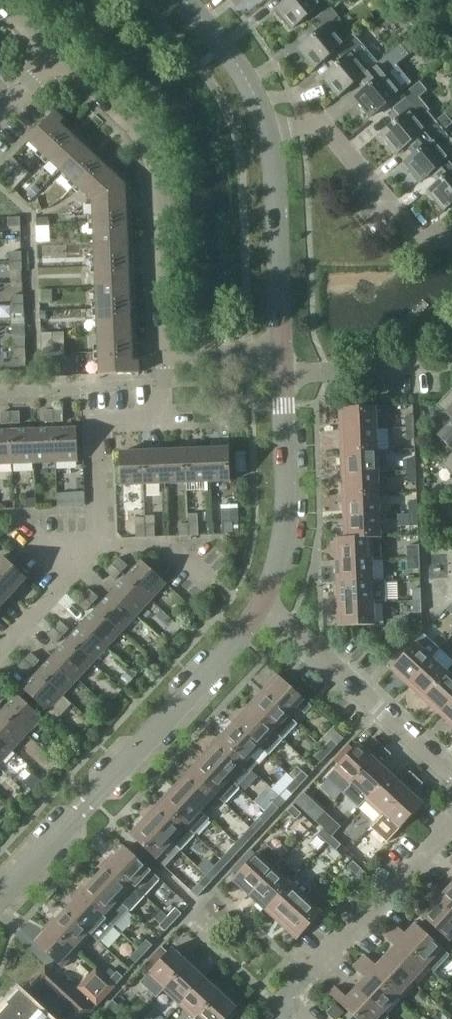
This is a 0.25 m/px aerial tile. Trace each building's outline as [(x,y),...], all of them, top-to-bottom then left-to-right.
[(277,8),(293,26),(323,1),(322,0),(286,0),(277,8)] [(328,3),(331,6),(333,8),(341,2),(339,0),(332,0),(328,3)] [(335,50),(345,41),(330,23),(339,15),(333,8),(331,6),(311,22),(319,32),(300,48),(315,66),(335,50)] [(378,62),(364,46),(354,34),(345,41),(335,50),(343,60),(323,76),(339,95),(368,71),(369,69),(378,62)] [(390,52),(378,62),(369,69),(368,71),(376,80),(356,97),(371,115),(413,80),(399,62),(410,53),(402,43),(390,52)] [(436,121),(428,112),(430,110),(419,96),(428,88),(420,79),(405,92),(408,97),(394,109),(401,117),(382,134),(397,152),(417,136),(427,128),(436,121)] [(50,115),(28,140),(93,199),(100,374),(131,372),(131,376),(138,376),(138,360),(132,361),(125,184),(60,124),(64,120),(52,109),(48,113),(50,115)] [(437,121),(436,121),(427,128),(417,136),(424,145),(405,161),(421,181),(440,165),(451,156),(451,155),(451,137),(446,130),(451,124),(451,120),(447,113),(437,121)] [(451,156),(440,165),(448,174),(428,190),(444,208),(451,202),(451,155),(451,156)] [(0,170),(0,176),(14,188),(29,172),(12,157),(0,170)] [(34,185),(28,193),(34,198),(40,190),(34,185)] [(20,217),(9,217),(9,225),(21,225),(20,217)] [(11,260),(22,260),(22,251),(10,251),(11,260)] [(23,280),(22,269),(22,260),(11,260),(12,280),(23,280)] [(52,289),(42,289),(43,303),(52,303),(52,289)] [(12,304),(24,303),(23,294),(12,294),(12,304)] [(24,303),(12,304),(13,313),(24,313),(24,303)] [(64,332),(41,333),(42,356),(65,355),(64,332)] [(14,348),(26,347),(25,338),(14,339),(14,348)] [(26,347),(14,348),(15,357),(26,356),(26,347)] [(66,357),(44,358),(45,370),(66,369),(66,357)] [(437,405),(451,418),(451,389),(437,405)] [(389,406),(339,408),(340,430),(376,428),(375,416),(389,415),(389,406)] [(54,410),(54,421),(64,421),(64,409),(54,410)] [(54,421),(54,410),(45,410),(45,422),(54,421)] [(12,423),(11,411),(3,412),(3,423),(12,423)] [(11,411),(12,423),(20,423),(20,411),(11,411)] [(406,427),(414,427),(414,415),(406,415),(406,427)] [(439,435),(451,447),(451,420),(439,435)] [(414,427),(406,427),(407,438),(415,437),(414,427)] [(54,429),(56,461),(78,460),(76,428),(54,429)] [(341,451),(377,450),(376,428),(340,430),(341,451)] [(56,461),(54,429),(33,430),(34,462),(56,461)] [(11,430),(0,431),(0,464),(13,463),(11,430)] [(34,462),(33,430),(11,430),(13,463),(34,462)] [(230,448),(229,448),(206,449),(208,481),(231,480),(230,448)] [(186,482),(185,449),(163,450),(164,483),(186,482)] [(208,481),(206,449),(185,449),(186,482),(208,481)] [(164,483),(163,450),(142,451),(143,484),(164,483)] [(341,473),(378,471),(377,450),(341,451),(341,473)] [(143,484),(142,451),(120,452),(121,485),(143,484)] [(441,466),(451,476),(451,453),(441,466)] [(408,470),(416,470),(415,457),(408,458),(408,470)] [(416,470),(408,470),(409,481),(416,481),(416,470)] [(342,494),(379,493),(378,471),(341,473),(342,494)] [(84,492),(75,492),(76,505),(85,505),(84,492)] [(343,516),(379,515),(379,493),(342,494),(343,516)] [(36,498),(26,499),(26,508),(36,507),(36,498)] [(241,501),(225,502),(226,519),(241,519),(241,501)] [(345,538),(371,537),(380,537),(379,515),(343,516),(344,538),(345,538)] [(223,521),(224,534),(233,533),(233,521),(223,521)] [(189,535),(188,523),(179,524),(179,535),(189,535)] [(188,523),(189,535),(198,535),(198,523),(188,523)] [(146,537),(145,525),(135,526),(136,537),(146,537)] [(145,525),(146,537),(156,537),(155,525),(145,525)] [(380,537),(371,537),(345,538),(344,538),(335,538),(336,560),(372,558),(381,558),(380,537)] [(411,557),(419,557),(419,544),(411,545),(411,557)] [(2,556),(0,558),(0,584),(11,594),(26,578),(2,556)] [(419,557),(411,557),(412,568),(420,568),(419,557)] [(114,564),(121,571),(127,565),(120,558),(114,564)] [(337,581),(373,580),(372,558),(336,560),(337,581)] [(166,583),(154,572),(142,561),(127,577),(151,599),(166,583)] [(121,571),(114,564),(108,570),(116,577),(121,571)] [(151,599),(127,577),(113,593),(136,615),(151,599)] [(388,580),(373,580),(337,581),(338,604),(374,602),(389,601),(388,580)] [(173,582),(163,591),(180,610),(190,601),(173,582)] [(0,584),(0,606),(11,594),(0,584)] [(413,600),(422,600),(421,588),(413,588),(413,600)] [(85,596),(92,603),(98,596),(91,589),(85,596)] [(136,615),(113,593),(98,609),(122,631),(136,615)] [(92,603),(85,596),(79,602),(86,610),(92,603)] [(422,600),(413,600),(414,612),(422,611),(422,600)] [(374,602),(338,604),(339,626),(375,624),(374,602)] [(122,631),(98,609),(83,625),(107,647),(122,631)] [(56,628),(63,634),(69,629),(61,621),(56,628)] [(107,647),(83,625),(68,641),(92,663),(107,647)] [(63,634),(56,628),(50,634),(57,640),(63,634)] [(424,633),(392,668),(407,683),(431,656),(432,657),(441,649),(424,633)] [(92,663),(68,641),(54,657),(77,679),(92,663)] [(26,660),(33,667),(39,660),(32,653),(26,660)] [(423,697),(447,671),(432,657),(431,656),(407,683),(423,697)] [(77,679),(54,657),(39,673),(63,695),(77,679)] [(33,667),(26,660),(19,666),(27,674),(33,667)] [(423,697),(439,712),(451,699),(451,675),(447,671),(423,697)] [(63,695),(39,673),(24,689),(48,711),(63,695)] [(313,707),(279,674),(264,690),(291,715),(299,707),(306,714),(313,707)] [(249,706),(284,739),(298,724),(290,716),(291,715),(264,690),(249,706)] [(3,711),(27,733),(41,717),(18,695),(3,711)] [(439,712),(451,724),(451,699),(439,712)] [(284,739),(249,706),(234,722),(261,747),(262,746),(270,754),(284,739)] [(3,711),(0,715),(0,738),(12,749),(27,733),(3,711)] [(220,737),(247,762),(253,769),(258,763),(252,757),(261,747),(234,722),(220,737)] [(333,728),(319,743),(323,748),(331,739),(333,739),(338,744),(344,738),(333,728)] [(205,753),(221,768),(232,778),(239,784),(253,769),(247,762),(220,737),(205,753)] [(0,738),(0,762),(12,749),(0,738)] [(325,747),(330,752),(338,744),(333,739),(325,747)] [(351,785),(366,768),(385,747),(378,741),(368,753),(358,744),(354,748),(339,764),(327,778),(343,793),(351,785)] [(349,744),(334,760),(339,764),(354,748),(349,744)] [(330,752),(325,747),(317,755),(323,760),(330,752)] [(385,747),(366,768),(351,785),(366,799),(391,772),(382,764),(392,753),(385,747)] [(232,778),(221,768),(205,753),(190,770),(216,794),(225,802),(240,786),(239,784),(232,778)] [(290,773),(301,783),(309,775),(298,765),(290,773)] [(202,810),(216,794),(190,770),(175,785),(202,810)] [(391,772),(366,799),(382,814),(417,776),(411,770),(401,782),(391,772)] [(301,783),(290,773),(283,782),(293,792),(301,783)] [(399,829),(424,802),(414,793),(424,782),(417,776),(382,814),(399,829)] [(211,818),(202,810),(175,785),(161,801),(196,833),(211,818)] [(196,833),(161,801),(146,817),(181,849),(196,833)] [(266,810),(272,815),(280,807),(274,801),(266,810)] [(303,811),(295,803),(289,809),(298,817),(303,811)] [(272,815),(266,810),(258,818),(264,824),(272,815)] [(325,812),(316,821),(324,828),(325,828),(333,818),(325,812)] [(131,833),(166,866),(181,849),(146,817),(131,833)] [(328,841),(333,835),(325,828),(324,828),(319,834),(328,841)] [(236,842),(242,847),(250,839),(244,833),(236,842)] [(333,835),(328,841),(336,849),(342,843),(333,835)] [(242,847),(236,842),(229,850),(235,856),(242,847)] [(250,894),(283,858),(267,842),(256,854),(238,874),(233,879),(250,894)] [(152,870),(125,845),(110,862),(146,894),(161,878),(152,870)] [(251,849),(232,869),(238,874),(256,854),(251,849)] [(283,858),(250,894),(266,909),(297,875),(299,872),(283,858)] [(348,866),(357,874),(362,868),(354,860),(348,866)] [(146,894),(110,862),(96,877),(131,910),(146,894)] [(207,873),(213,878),(221,870),(215,864),(207,873)] [(192,889),(198,895),(213,878),(207,873),(192,889)] [(282,923),(313,889),(297,875),(266,909),(282,923)] [(131,910),(96,877),(81,893),(115,925),(116,926),(131,910)] [(426,888),(451,912),(451,884),(445,892),(432,881),(426,888)] [(298,938),(323,911),(327,916),(336,906),(315,887),(313,889),(282,923),(298,938)] [(421,894),(433,905),(424,915),(450,939),(451,941),(451,912),(426,888),(421,894)] [(66,910),(93,934),(100,941),(115,925),(81,893),(66,910)] [(176,908),(168,916),(174,922),(182,913),(176,908)] [(93,934),(66,910),(51,926),(78,950),(93,934)] [(162,911),(155,918),(161,924),(168,916),(162,911)] [(161,924),(160,925),(166,930),(171,925),(174,922),(168,916),(161,924)] [(389,928),(427,964),(443,947),(417,923),(407,934),(394,922),(389,928)] [(78,950),(51,926),(37,942),(63,966),(78,950)] [(427,964),(389,928),(384,934),(396,945),(387,955),(413,979),(427,964)] [(146,939),(138,947),(144,953),(152,944),(146,939)] [(138,947),(130,956),(136,962),(144,953),(138,947)] [(164,990),(189,963),(172,948),(148,974),(164,990)] [(413,979),(387,955),(377,966),(365,954),(359,960),(398,996),(413,979)] [(398,996),(359,960),(354,966),(366,977),(357,987),(383,1012),(383,1011),(398,996)] [(180,1004),(205,978),(189,963),(164,990),(180,1004)] [(32,1001),(47,985),(74,1009),(64,1018),(84,1018),(94,1009),(45,964),(21,990),(0,1012),(0,1018),(52,1018),(32,1001)] [(115,985),(96,968),(79,987),(97,1004),(115,985)] [(110,979),(116,984),(123,976),(118,970),(110,979)] [(220,992),(205,978),(180,1004),(195,1018),(220,992)] [(335,997),(359,1018),(387,1018),(389,1017),(383,1011),(383,1012),(357,987),(349,997),(337,985),(330,992),(335,997)] [(237,1008),(220,992),(195,1018),(226,1018),(237,1008)] [(122,1007),(113,999),(108,1005),(116,1013),(122,1007)] [(335,1018),(338,1018),(345,1012),(337,1004),(328,1013),(335,1018)]
